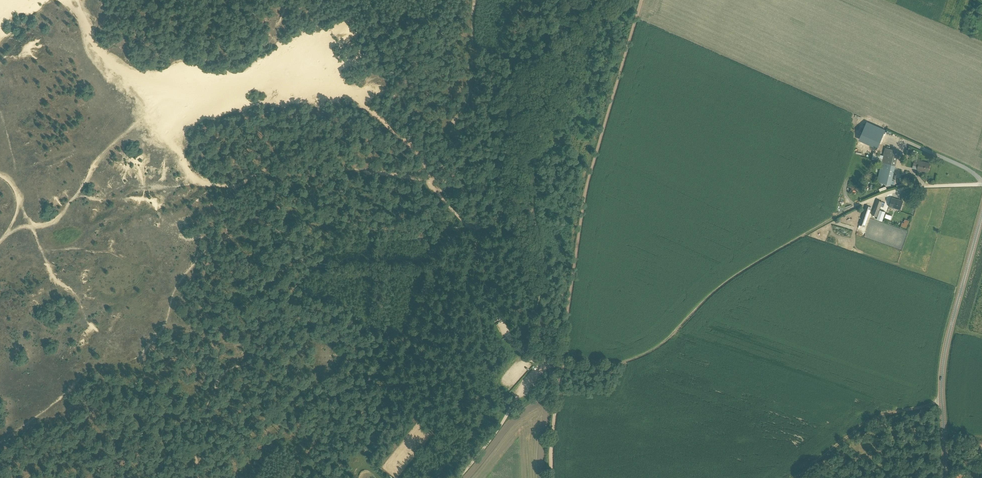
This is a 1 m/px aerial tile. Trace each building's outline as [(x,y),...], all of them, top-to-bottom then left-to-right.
[(879,144),(885,130),(867,122),(861,136),(879,144)] [(885,148),(877,182),(891,185),(899,151),(885,148)] [(915,160),(914,164),(919,165),(918,169),(928,171),(930,163),(920,161),(915,160)] [(892,198),(889,207),(900,210),(903,201),(892,198)] [(877,200),(872,215),(877,217),(882,202),(877,200)] [(861,222),(859,221),(858,224),(863,225),(870,206),(865,204),(864,206),(866,206),(861,222)]
